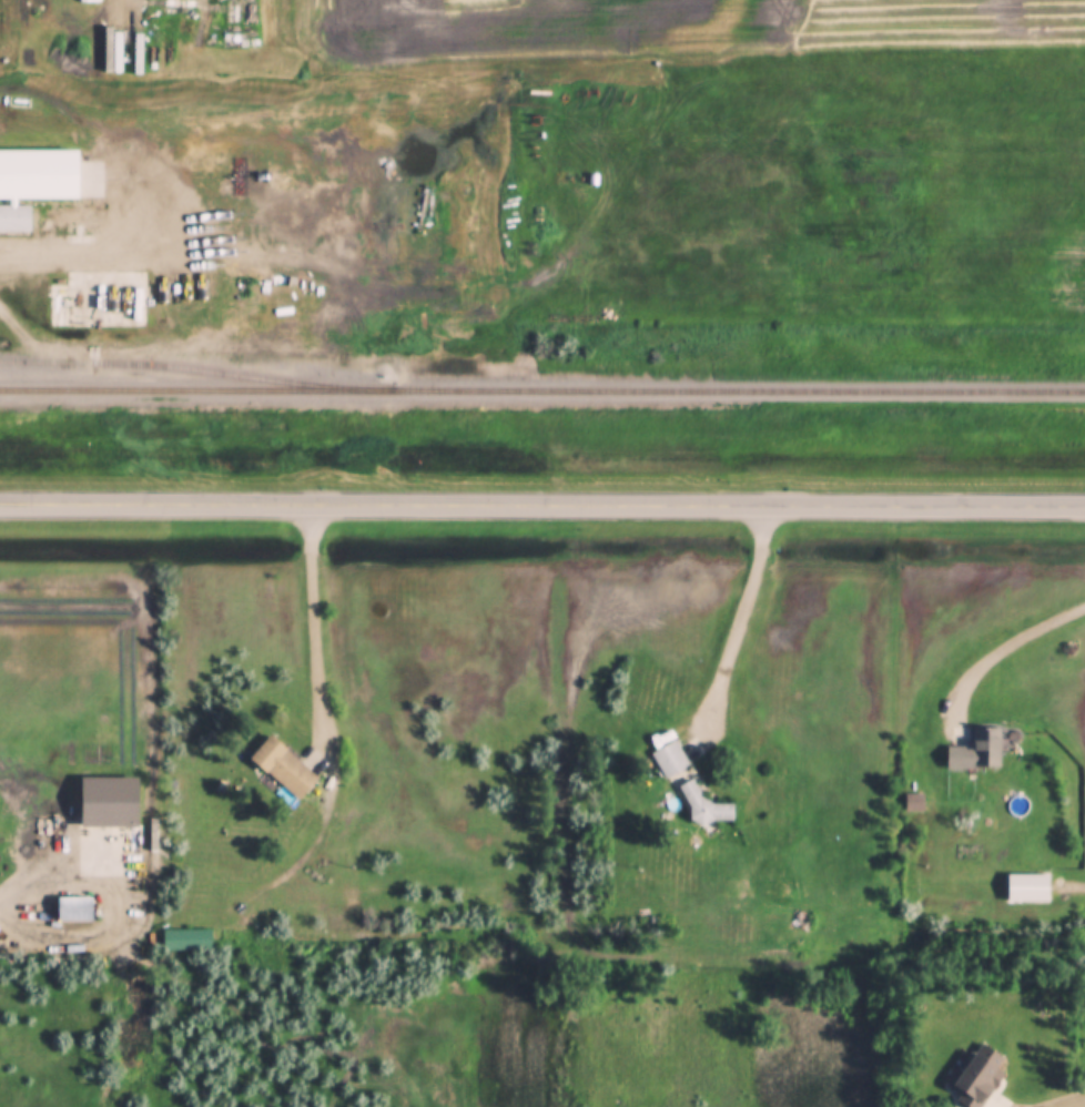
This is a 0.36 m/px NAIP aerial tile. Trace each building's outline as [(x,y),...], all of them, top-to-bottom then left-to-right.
[(0,151),(0,199),(95,199),(95,164),(78,164),(78,151),(0,151)] [(31,233),(31,206),(0,206),(0,233),(31,233)] [(146,330),(146,271),(66,271),(66,285),(49,285),(49,329),(146,330)] [(1000,728),(973,727),(972,746),(948,746),(947,768),(1000,769),(1000,728)] [(296,802),(318,781),(272,734),(251,756),(296,802)] [(676,739),(651,754),(665,779),(704,756),(693,738),(680,746),(676,739)] [(81,778),(81,827),(138,827),(138,778),(81,778)] [(733,803),(700,804),(699,782),(686,783),(687,826),(711,826),(711,822),(734,821),(733,803)] [(57,898),(57,928),(93,928),(93,898),(57,898)] [(163,951),(211,951),(211,931),(163,931),(163,951)] [(963,1096),(959,1103),(965,1106),(983,1106),(1006,1075),(998,1069),(1004,1060),(983,1045),(952,1088),(963,1096)]
